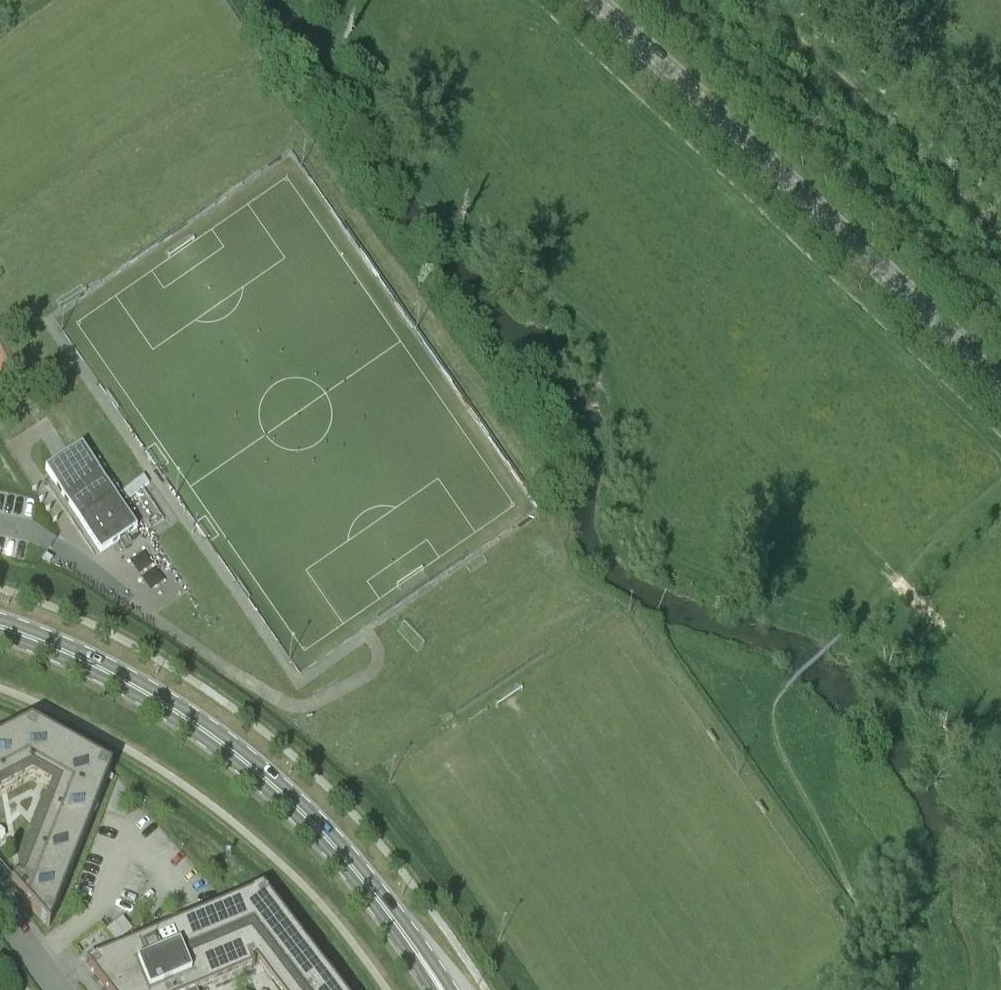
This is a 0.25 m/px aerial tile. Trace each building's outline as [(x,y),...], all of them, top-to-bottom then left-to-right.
[(101,553),(137,530),(81,447),(46,470),(101,553)] [(31,772),(60,788),(23,882),(15,879),(12,886),(49,928),(111,771),(31,726),(24,729),(0,741),(0,788),(31,772)] [(108,989),(198,989),(254,967),(252,962),(255,960),(278,989),(341,989),(263,888),(170,927),(86,962),(108,989)] [(119,940),(134,928),(126,916),(110,928),(119,940)]
